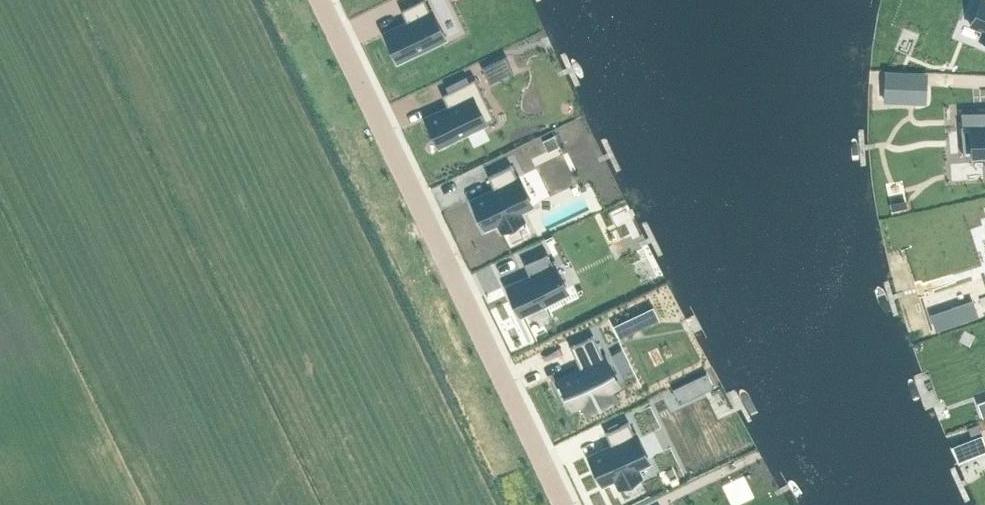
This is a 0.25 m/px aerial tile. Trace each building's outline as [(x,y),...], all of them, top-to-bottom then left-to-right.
[(383,31),(397,60),(444,37),(431,9),(429,9),(425,0),(417,0),(413,2),(400,8),(406,20),(383,31)] [(969,23),(982,28),(978,37),(984,40),(984,0),(978,0),(969,23)] [(447,105),(424,116),(437,145),(466,131),(482,124),(485,122),(484,120),(493,116),(474,77),(441,93),(447,105)] [(925,84),(884,82),(883,99),(924,101),(925,84)] [(960,125),(962,155),(972,154),(972,156),(984,155),(984,109),(960,111),(961,125),(960,125)] [(493,187),(470,198),(484,227),(497,221),(501,229),(523,219),(519,210),(531,204),(517,175),(516,176),(510,164),(487,175),(493,187)] [(529,274),(506,285),(519,314),(567,291),(553,263),(552,263),(546,251),(523,262),(529,274)] [(580,366),(556,378),(570,406),(583,400),(587,408),(609,398),(605,389),(618,383),(604,354),(603,355),(592,333),(569,344),(580,366)] [(610,444),(587,454),(601,483),(614,477),(618,486),(640,475),(636,467),(648,461),(635,432),(633,433),(627,420),(604,431),(610,444)]
